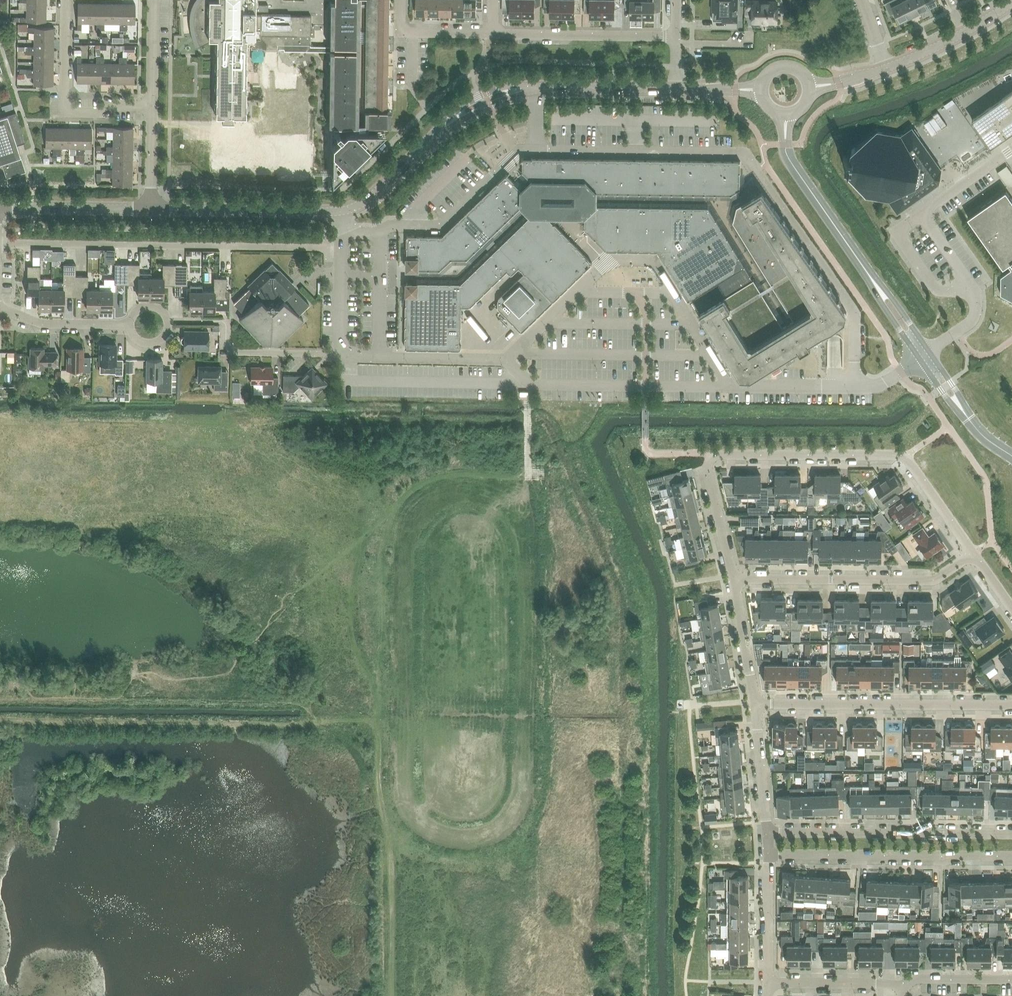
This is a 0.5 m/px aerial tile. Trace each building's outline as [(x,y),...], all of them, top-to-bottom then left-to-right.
[(20,2),(26,2),(26,10),(46,10),(46,0),(20,0),(20,2)] [(246,44),(251,44),(251,49),(277,49),(283,49),(283,51),(329,51),(329,46),(310,46),(310,45),(311,30),(304,30),(304,16),(290,15),(261,14),(261,15),(255,15),(255,0),(200,0),(198,3),(196,7),(194,11),(193,15),(193,23),(194,31),(197,39),(198,44),(209,39),(216,39),(215,116),(222,116),(222,121),(242,122),(242,116),(245,116),(246,44)] [(334,2),(330,2),(329,46),(329,51),(328,125),(332,125),(357,126),(359,0),(334,0),(334,2)] [(428,0),(410,0),(410,8),(416,8),(416,14),(428,14),(428,0)] [(428,14),(440,15),(440,0),(428,0),(428,14)] [(440,15),(452,15),(452,0),(440,0),(440,15)] [(452,15),(464,15),(464,0),(452,0),(452,15)] [(464,15),(476,15),(476,7),(482,7),(482,0),(464,0),(464,15)] [(502,8),(510,8),(510,16),(522,16),(522,0),(502,0),(502,8)] [(522,16),(534,16),(534,5),(540,5),(540,0),(522,0),(522,16)] [(562,0),(544,0),(544,5),(550,5),(550,17),(562,17),(562,0)] [(562,17),(574,17),(574,5),(580,5),(580,0),(562,0),(562,17)] [(602,0),(584,0),(584,5),(590,5),(590,17),(594,17),(594,19),(602,19),(602,0)] [(602,19),(610,19),(610,17),(614,17),(614,6),(620,6),(620,0),(602,0),(602,19)] [(642,0),(635,0),(624,0),(624,7),(630,7),(630,18),(642,18),(642,0)] [(642,0),(642,18),(654,18),(654,7),(660,7),(660,0),(642,0)] [(736,21),(737,0),(713,0),(712,21),(736,21)] [(902,1),(901,0),(889,0),(884,3),(889,15),(895,12),(899,21),(909,17),(902,1)] [(902,1),(909,17),(918,12),(919,12),(913,0),(904,0),(902,1)] [(919,12),(918,12),(919,14),(926,10),(925,9),(928,7),(925,0),(913,0),(919,12)] [(752,21),(776,21),(776,2),(756,2),(756,1),(747,1),(746,8),(752,9),(752,21)] [(89,23),(89,4),(77,3),(77,30),(81,30),(81,23),(89,23)] [(101,4),(89,4),(89,23),(96,23),(96,30),(100,30),(101,4)] [(101,4),(100,30),(104,30),(104,23),(112,23),(112,4),(101,4)] [(112,4),(112,23),(119,23),(119,30),(123,30),(123,4),(112,4)] [(135,4),(123,4),(123,30),(127,30),(127,23),(135,24),(135,4)] [(388,8),(365,8),(365,22),(388,22),(388,8)] [(19,21),(45,21),(46,10),(26,10),(26,17),(19,17),(19,21)] [(388,22),(365,22),(365,37),(387,37),(388,22)] [(34,31),(34,39),(53,39),(54,27),(27,27),(27,31),(34,31)] [(387,37),(365,37),(365,51),(387,52),(387,37)] [(53,39),(34,39),(34,46),(27,46),(27,50),(53,50),(53,39)] [(53,50),(27,50),(27,54),(34,54),(34,62),(53,62),(53,50)] [(387,52),(365,51),(365,66),(387,66),(387,52)] [(88,83),(88,63),(81,63),(81,56),(77,56),(76,82),(88,83)] [(88,83),(99,83),(100,57),(96,56),(96,63),(88,63),(88,83)] [(104,57),(100,57),(99,83),(111,83),(111,64),(104,63),(104,57)] [(119,64),(111,64),(111,83),(122,83),(123,57),(119,57),(119,64)] [(126,57),(123,57),(122,83),(134,83),(134,64),(126,64),(126,57)] [(27,69),(27,73),(53,73),(53,62),(34,62),(33,69),(27,69)] [(387,66),(365,66),(364,81),(387,81),(387,66)] [(53,73),(27,73),(27,74),(26,77),(33,77),(33,85),(53,85),(53,73)] [(311,118),(311,74),(274,75),(274,106),(295,105),(295,118),(311,118)] [(364,81),(364,95),(387,95),(387,81),(364,81)] [(990,145),(1011,130),(1011,91),(972,119),(990,145)] [(387,95),(364,95),(364,110),(386,110),(387,95)] [(386,110),(364,110),(364,111),(364,115),(364,126),(386,126),(386,110)] [(1,162),(20,156),(17,145),(23,143),(25,142),(15,112),(0,117),(0,163),(1,162)] [(932,135),(946,125),(937,112),(932,115),(933,117),(923,124),(932,135)] [(113,132),(113,139),(132,139),(133,127),(106,127),(106,131),(113,132)] [(202,136),(200,127),(192,128),(194,137),(202,136)] [(53,147),(53,154),(57,154),(57,128),(45,128),(45,147),(53,147)] [(68,128),(57,128),(57,154),(60,154),(61,148),(68,148),(68,128)] [(68,128),(68,148),(76,148),(75,155),(80,155),(80,128),(68,128)] [(80,155),(83,155),(83,148),(91,148),(91,129),(80,128),(80,155)] [(866,196),(889,200),(897,212),(938,183),(936,179),(936,175),(937,171),(940,168),(911,128),(900,136),(893,134),(877,132),(851,150),(851,151),(850,157),(843,156),(841,162),(849,163),(848,170),(847,170),(866,196)] [(332,153),(332,175),(341,175),(352,164),(355,167),(367,154),(365,151),(376,140),(376,131),(354,131),(332,153)] [(132,139),(113,139),(113,146),(106,146),(106,150),(132,151),(132,139)] [(113,154),(113,162),(132,162),(132,151),(106,150),(106,154),(113,154)] [(1,162),(6,177),(25,171),(20,156),(1,162)] [(542,182),(542,159),(522,159),(521,160),(522,161),(522,172),(531,182),(542,182)] [(542,159),(542,182),(585,182),(586,159),(542,159)] [(585,182),(596,193),(639,194),(640,160),(586,159),(585,182)] [(640,160),(639,194),(683,194),(683,161),(640,160)] [(683,161),(683,194),(731,195),(740,190),(740,161),(683,161)] [(106,169),(106,173),(132,173),(132,162),(113,162),(113,169),(106,169)] [(1008,188),(1011,185),(1011,173),(1006,165),(997,172),(1008,188)] [(132,173),(106,173),(106,177),(112,177),(112,185),(132,185),(132,173)] [(484,196),(507,221),(522,207),(522,191),(507,176),(506,175),(505,175),(505,176),(484,196)] [(586,179),(531,179),(520,190),(519,206),(530,217),(586,218),(597,207),(597,191),(586,179)] [(1005,190),(967,217),(1003,267),(1006,265),(1007,264),(1010,269),(1009,270),(1000,277),(1000,294),(1011,300),(1011,200),(1005,190)] [(507,221),(484,196),(474,205),(498,230),(507,221)] [(498,230),(474,205),(467,213),(490,237),(498,230)] [(639,229),(639,207),(596,206),(584,217),(584,228),(605,250),(606,251),(628,251),(628,234),(639,229)] [(671,207),(639,207),(639,229),(628,234),(628,251),(657,251),(665,251),(671,251),(671,207)] [(708,207),(671,207),(671,251),(665,251),(667,255),(662,259),(673,276),(689,301),(692,299),(696,306),(700,312),(752,279),(749,273),(745,267),(739,257),(708,207)] [(467,213),(459,220),(483,245),(490,237),(467,213)] [(498,308),(521,332),(552,302),(592,263),(546,216),(530,216),(499,246),(515,262),(519,267),(525,273),(498,299),(498,308)] [(483,245),(459,220),(445,234),(468,258),(483,245)] [(442,237),(418,236),(418,248),(429,248),(429,270),(440,271),(451,260),(467,260),(468,258),(445,234),(442,237)] [(418,248),(418,236),(407,236),(406,259),(417,270),(429,270),(429,248),(418,248)] [(499,246),(487,257),(503,274),(507,270),(506,270),(515,262),(499,246)] [(714,334),(737,373),(757,373),(799,347),(802,345),(807,342),(808,342),(822,333),(825,338),(841,329),(838,323),(845,319),(846,313),(802,249),(753,279),(752,279),(700,312),(714,334)] [(104,250),(104,258),(105,258),(113,258),(115,258),(115,250),(104,250)] [(418,257),(404,257),(404,271),(418,271),(418,257)] [(487,257),(476,268),(492,285),(503,274),(487,257)] [(519,267),(515,262),(506,270),(507,270),(511,275),(519,267)] [(290,281),(272,263),(247,286),(249,288),(233,303),(244,314),(239,319),(262,343),(278,343),(303,320),(298,315),(309,304),(288,283),(290,281)] [(51,289),(51,309),(63,309),(63,296),(75,296),(75,276),(75,264),(63,264),(63,281),(58,281),(58,289),(51,289)] [(126,284),(127,264),(114,264),(114,279),(114,284),(126,284)] [(139,264),(127,264),(126,284),(138,284),(138,298),(150,298),(151,278),(151,275),(139,275),(139,264)] [(151,278),(150,298),(163,298),(163,285),(174,285),(175,265),(162,264),(162,278),(151,278)] [(187,265),(175,265),(174,285),(181,285),(187,285),(187,265)] [(51,309),(51,289),(51,286),(43,286),(43,278),(40,278),(40,266),(27,266),(27,295),(39,295),(38,309),(51,309)] [(476,268),(460,283),(461,306),(470,307),(492,285),(476,268)] [(75,276),(75,296),(87,296),(86,310),(99,310),(99,290),(87,290),(88,276),(75,276)] [(99,290),(99,310),(111,310),(111,290),(114,290),(114,284),(114,279),(104,278),(104,284),(99,284),(99,290)] [(226,298),(226,290),(226,278),(214,278),(214,292),(202,291),(202,311),(214,311),(214,309),(214,298),(226,298)] [(418,282),(404,282),(404,296),(418,296),(418,282)] [(461,306),(460,283),(417,283),(406,294),(405,349),(406,349),(407,349),(460,350),(461,306)] [(202,311),(202,291),(202,285),(190,285),(190,288),(186,288),(186,296),(190,296),(189,311),(202,311)] [(184,349),(208,349),(208,331),(184,331),(184,336),(183,336),(183,337),(182,337),(181,338),(181,339),(181,340),(181,341),(181,342),(182,343),(183,343),(183,344),(184,344),(184,349)] [(116,345),(100,345),(100,365),(115,365),(115,374),(122,374),(123,359),(116,359),(116,345)] [(43,348),(30,348),(30,357),(29,357),(28,368),(43,368),(43,365),(56,365),(56,352),(43,352),(43,348)] [(83,349),(67,348),(67,369),(82,370),(82,372),(90,372),(90,357),(84,357),(83,355),(83,349)] [(715,359),(718,357),(713,348),(710,351),(715,359)] [(293,370),(301,362),(296,357),(288,365),(293,370)] [(176,392),(176,373),(161,373),(162,360),(147,359),(146,381),(156,382),(156,392),(176,392)] [(220,366),(198,366),(198,382),(213,382),(213,390),(227,390),(227,377),(220,377),(220,366)] [(278,396),(278,378),(272,377),(272,367),(251,367),(251,383),(263,383),(263,396),(278,396)] [(303,376),(283,376),(283,391),(293,391),(300,385),(311,396),(325,383),(311,368),(303,376)] [(648,486),(666,482),(665,479),(677,476),(676,472),(646,479),(648,486)] [(735,487),(724,487),(729,506),(730,506),(729,504),(739,504),(740,495),(748,495),(748,475),(735,475),(735,482),(735,487)] [(748,475),(748,495),(754,495),(756,504),(760,504),(768,504),(768,487),(760,487),(760,475),(748,475)] [(768,487),(768,504),(779,504),(781,495),(788,495),(788,475),(775,475),(775,487),(768,487)] [(788,475),(788,495),(794,495),(796,505),(807,505),(808,487),(800,487),(800,475),(788,475)] [(815,487),(808,487),(807,505),(819,505),(821,495),(828,495),(828,475),(815,475),(815,487)] [(840,475),(828,475),(828,495),(828,504),(835,504),(840,501),(843,501),(844,500),(852,500),(855,503),(861,498),(850,482),(843,487),(840,487),(840,475)] [(890,478),(888,476),(874,486),(878,492),(874,498),(882,509),(897,499),(893,494),(903,487),(894,475),(890,478)] [(669,496),(691,490),(688,479),(679,482),(677,476),(665,479),(666,482),(669,496)] [(691,490),(669,496),(672,506),(696,500),(694,493),(692,494),(691,490)] [(907,504),(903,498),(889,509),(895,517),(899,515),(907,527),(923,516),(912,501),(907,504)] [(672,506),(675,517),(696,511),(695,508),(697,507),(696,500),(672,506)] [(696,511),(675,517),(677,527),(682,526),(699,522),(696,511)] [(874,515),(878,522),(885,517),(880,511),(874,515)] [(702,532),(699,522),(682,526),(685,536),(702,532)] [(922,527),(912,534),(919,543),(918,544),(927,557),(944,546),(934,532),(929,536),(922,527)] [(758,559),(758,539),(758,529),(755,529),(753,539),(745,539),(745,535),(737,535),(736,535),(741,555),(746,555),(746,559),(758,559)] [(758,539),(758,559),(770,559),(771,539),(771,529),(767,529),(765,539),(758,539)] [(778,539),(771,539),(770,559),(783,559),(783,539),(783,530),(780,529),(778,539)] [(790,539),(783,539),(783,559),(795,559),(795,539),(795,530),(792,530),(790,539)] [(802,539),(795,539),(795,559),(807,559),(807,547),(813,547),(814,530),(804,530),(802,539)] [(813,547),(813,552),(819,552),(819,559),(832,559),(832,539),(825,539),(823,530),(814,530),(813,547)] [(832,539),(832,559),(844,559),(844,539),(844,530),(841,530),(839,539),(832,539)] [(844,539),(844,559),(856,559),(856,539),(856,530),(853,530),(851,539),(844,539)] [(856,539),(856,559),(868,560),(868,539),(869,530),(865,530),(863,539),(856,539)] [(875,540),(868,539),(868,560),(881,560),(881,547),(887,547),(892,554),(897,549),(894,545),(884,530),(878,530),(875,540)] [(702,532),(685,536),(680,538),(682,548),(704,542),(702,532)] [(900,541),(894,545),(897,549),(899,552),(905,548),(900,541)] [(707,553),(704,542),(682,548),(687,565),(699,562),(697,556),(707,553)] [(962,586),(961,585),(956,589),(957,590),(951,594),(950,592),(942,598),(942,608),(944,611),(957,602),(960,607),(978,594),(969,581),(962,586)] [(703,618),(720,615),(718,604),(708,606),(707,600),(694,602),(697,614),(702,613),(703,618)] [(773,620),(773,600),(761,600),(761,612),(753,612),(753,608),(752,608),(756,632),(757,632),(756,629),(764,629),(766,620),(773,620)] [(773,600),(773,620),(780,620),(782,629),(791,629),(792,612),(785,612),(785,600),(773,600)] [(792,612),(791,629),(800,629),(801,629),(803,620),(810,620),(810,600),(798,600),(798,612),(792,612)] [(810,600),(810,620),(817,620),(818,630),(828,630),(828,612),(822,612),(822,600),(810,600)] [(828,612),(828,630),(838,630),(840,620),(847,620),(847,600),(835,600),(834,612),(828,612)] [(847,600),(847,620),(853,620),(855,630),(865,630),(865,612),(859,612),(859,600),(847,600)] [(871,613),(865,612),(865,630),(875,630),(877,621),(883,621),(884,601),(871,600),(871,613)] [(884,601),(883,621),(890,621),(892,630),(902,630),(902,613),(896,613),(896,601),(884,601)] [(902,613),(902,630),(911,630),(914,621),(920,621),(920,601),(908,601),(908,613),(902,613)] [(920,601),(920,621),(932,621),(932,631),(944,631),(951,626),(941,612),(935,616),(932,613),(933,601),(920,601)] [(703,618),(697,618),(699,629),(721,626),(720,615),(703,618)] [(1004,631),(994,618),(982,626),(978,621),(966,629),(974,641),(980,636),(986,643),(1004,631)] [(723,636),(721,626),(699,629),(701,640),(706,639),(723,636)] [(956,633),(966,647),(973,642),(963,628),(956,633)] [(791,629),(791,640),(800,640),(800,635),(800,629),(791,629)] [(725,647),(723,636),(706,639),(708,649),(708,650),(725,647)] [(892,652),(900,652),(900,650),(900,644),(892,644),(892,650),(892,652)] [(913,644),(903,644),(903,654),(913,654),(913,644)] [(708,650),(708,649),(704,650),(706,661),(727,658),(725,647),(708,650)] [(1009,649),(999,656),(1006,666),(1004,668),(1011,679),(1011,656),(1011,654),(1009,649)] [(776,664),(776,684),(777,684),(779,686),(783,686),(783,684),(787,684),(787,664),(788,657),(782,657),(782,664),(776,664)] [(706,661),(705,661),(706,672),(729,668),(727,658),(706,661)] [(776,684),(776,664),(770,664),(770,659),(760,658),(761,664),(765,665),(765,684),(776,684)] [(805,659),(799,659),(799,684),(802,686),(805,686),(805,684),(810,684),(810,664),(810,658),(804,658),(805,659)] [(927,685),(932,685),(932,659),(932,658),(927,658),(926,665),(921,665),(920,685),(921,685),(924,687),(927,687),(927,685)] [(985,674),(996,666),(990,658),(979,666),(985,674)] [(787,664),(787,684),(788,684),(791,686),(794,686),(794,684),(799,684),(799,659),(794,659),(794,664),(787,664)] [(816,664),(810,664),(810,684),(821,684),(821,671),(827,671),(827,659),(816,659),(816,664)] [(837,684),(848,685),(849,659),(831,659),(831,671),(837,671),(837,684)] [(860,659),(849,659),(848,685),(849,685),(852,686),(855,687),(855,685),(860,685),(860,665),(860,659)] [(866,665),(860,665),(860,685),(863,686),(866,687),(866,685),(871,685),(871,665),(871,659),(866,659),(866,665)] [(938,685),(943,685),(943,659),(932,659),(932,685),(933,685),(935,687),(938,687),(938,685)] [(954,659),(943,659),(943,685),(944,685),(946,687),(948,687),(949,687),(949,685),(954,685),(954,665),(954,659)] [(920,685),(921,665),(914,665),(914,660),(903,660),(903,672),(909,672),(909,685),(920,685)] [(954,665),(954,685),(966,685),(966,672),(971,672),(972,660),(961,660),(961,665),(954,665)] [(893,665),(882,665),(882,685),(893,685),(894,671),(899,671),(899,661),(893,661),(893,665)] [(871,665),(871,685),(872,685),(874,686),(875,687),(877,687),(877,685),(882,685),(882,665),(871,665)] [(730,679),(729,668),(706,672),(709,689),(722,687),(721,681),(730,679)] [(691,678),(706,677),(705,669),(691,670),(691,678)] [(981,671),(975,675),(981,684),(987,680),(981,671)] [(785,744),(785,749),(803,749),(803,736),(797,736),(797,725),(794,725),(793,723),(791,723),(789,723),(787,725),(785,725),(785,744)] [(825,749),(825,725),(823,725),(821,724),(819,723),(817,724),(816,725),(813,725),(813,736),(807,736),(807,749),(825,749)] [(827,725),(825,725),(825,749),(825,752),(832,752),(832,749),(843,749),(843,737),(837,737),(837,725),(834,725),(833,724),(831,723),(829,724),(827,725)] [(865,744),(865,725),(862,725),(861,724),(859,723),(857,724),(855,725),(853,725),(853,737),(847,737),(847,749),(858,749),(858,744),(865,744)] [(865,725),(865,744),(871,744),(871,749),(882,750),(882,737),(876,737),(877,726),(874,726),(872,724),(870,723),(868,724),(867,725),(865,725)] [(923,745),(923,726),(921,726),(920,724),(918,724),(916,724),(914,726),(911,726),(911,737),(905,737),(905,750),(923,750),(923,745)] [(926,726),(923,726),(923,745),(930,745),(930,750),(941,750),(941,737),(935,737),(935,726),(933,726),(931,724),(929,724),(927,724),(926,726)] [(963,745),(963,726),(961,726),(959,725),(957,724),(955,725),(954,726),(951,726),(951,738),(945,738),(945,750),(956,750),(956,745),(963,745)] [(963,726),(963,745),(974,745),(974,750),(981,750),(981,738),(975,738),(975,726),(972,726),(971,725),(969,724),(967,725),(965,726),(963,726)] [(1003,745),(1003,726),(1001,726),(999,725),(997,724),(995,725),(994,726),(991,726),(991,733),(986,733),(986,732),(985,732),(985,757),(996,757),(996,745),(1003,745)] [(1003,726),(1003,745),(1010,745),(1010,751),(1011,751),(1011,726),(1011,725),(1009,724),(1007,725),(1005,727),(1003,726)] [(785,744),(785,725),(773,725),(773,728),(771,730),(771,733),(773,733),(773,743),(771,743),(772,749),(778,749),(778,744),(785,744)] [(721,744),(739,742),(737,731),(728,732),(727,726),(715,727),(714,727),(716,744),(721,744)] [(739,753),(739,752),(739,742),(721,744),(722,754),(739,753)] [(722,754),(714,755),(715,760),(719,760),(719,765),(740,764),(740,760),(742,760),(741,752),(739,752),(739,753),(722,754)] [(973,759),(963,759),(963,770),(973,770),(973,759)] [(719,765),(718,765),(719,776),(741,774),(740,764),(719,765)] [(894,766),(886,766),(886,775),(894,776),(894,766)] [(719,776),(720,787),(725,787),(742,785),(741,774),(719,776)] [(999,782),(998,774),(991,774),(990,774),(991,782),(999,782)] [(832,786),(825,787),(826,811),(839,811),(838,798),(844,798),(844,786),(844,779),(832,779),(832,786)] [(869,793),(863,793),(863,810),(875,810),(874,786),(874,779),(869,779),(869,793)] [(935,793),(935,810),(947,811),(948,779),(942,779),(942,793),(935,793)] [(948,779),(947,811),(959,811),(959,786),(953,786),(953,779),(948,779)] [(960,779),(959,786),(959,811),(971,811),(971,786),(965,786),(965,779),(960,779)] [(971,786),(971,811),(983,811),(984,799),(989,799),(990,787),(990,780),(978,779),(978,787),(971,786)] [(813,780),(813,787),(814,812),(826,811),(825,787),(819,787),(819,780),(813,780)] [(742,785),(725,787),(726,792),(720,792),(721,798),(743,796),(742,785)] [(880,785),(874,786),(875,810),(887,810),(886,793),(880,793),(880,785)] [(887,810),(899,810),(898,785),(886,785),(886,793),(887,810)] [(917,785),(898,785),(899,810),(911,810),(911,797),(917,797),(917,785)] [(917,785),(917,797),(917,803),(923,804),(923,810),(935,810),(935,793),(929,793),(929,785),(917,785)] [(862,786),(844,786),(844,798),(844,799),(850,799),(850,810),(863,810),(863,793),(862,786)] [(790,812),(790,794),(783,795),(783,787),(776,787),(776,796),(777,796),(778,814),(791,813),(791,812),(790,812)] [(802,795),(801,787),(790,788),(790,794),(790,812),(791,812),(802,812),(802,795)] [(814,812),(813,787),(801,787),(802,795),(802,812),(814,812)] [(1008,788),(990,787),(989,799),(995,799),(995,812),(1007,812),(1008,788)] [(744,807),(743,796),(721,798),(722,815),(735,814),(734,808),(744,807)] [(705,823),(717,822),(716,813),(705,814),(705,823)] [(727,889),(748,889),(748,876),(737,876),(737,870),(724,870),(724,877),(727,877),(727,889)] [(795,876),(784,875),(783,887),(781,887),(781,899),(793,900),(795,876)] [(806,877),(795,876),(793,900),(804,901),(806,877)] [(806,877),(804,901),(815,901),(817,878),(806,877)] [(817,878),(815,901),(827,902),(827,896),(828,878),(817,878)] [(839,879),(828,878),(827,896),(832,897),(832,902),(838,903),(838,897),(839,879)] [(850,880),(839,879),(838,897),(843,897),(843,903),(855,904),(856,892),(849,892),(850,880)] [(877,905),(878,881),(867,881),(866,892),(860,892),(859,904),(877,905)] [(889,882),(878,881),(877,905),(888,905),(889,882)] [(889,882),(888,905),(899,906),(900,882),(889,882)] [(911,883),(900,882),(899,906),(910,906),(910,900),(911,883)] [(1004,882),(993,883),(994,906),(1005,906),(1004,882)] [(922,883),(911,883),(910,900),(916,901),(915,907),(921,907),(921,901),(922,883)] [(922,883),(921,901),(928,902),(928,904),(929,906),(932,906),(931,919),(939,919),(939,890),(933,890),(933,884),(933,883),(922,883)] [(960,883),(961,883),(949,883),(949,895),(943,896),(943,908),(955,907),(955,902),(961,902),(961,901),(960,883)] [(971,883),(961,883),(960,883),(961,901),(972,901),(971,883)] [(982,883),(971,883),(972,901),(972,907),(983,907),(982,883)] [(994,906),(993,883),(982,883),(983,907),(994,906)] [(748,901),(748,889),(727,889),(727,901),(748,901)] [(748,901),(727,901),(727,913),(748,913),(748,901)] [(748,913),(727,913),(727,925),(748,925),(748,913)] [(817,929),(817,935),(817,950),(823,950),(823,959),(823,961),(823,963),(825,965),(827,965),(829,965),(830,963),(835,963),(835,945),(836,945),(836,937),(824,937),(824,929),(824,921),(817,921),(817,929)] [(989,922),(989,937),(997,937),(997,928),(997,922),(989,922)] [(748,937),(748,925),(727,925),(727,937),(748,937)] [(943,964),(948,964),(949,966),(951,966),(953,966),(955,964),(955,962),(955,960),(955,951),(961,951),(961,936),(961,934),(955,934),(955,938),(943,938),(943,946),(943,964)] [(799,963),(799,945),(794,945),(792,935),(781,935),(781,950),(787,950),(787,959),(787,961),(787,963),(789,965),(791,965),(793,965),(794,963),(799,963)] [(805,945),(799,945),(799,963),(804,963),(805,965),(807,965),(809,965),(811,963),(811,961),(811,959),(811,950),(817,950),(817,935),(807,935),(805,945)] [(841,945),(836,945),(835,945),(835,963),(840,963),(841,965),(843,965),(845,965),(847,963),(847,961),(847,959),(847,950),(853,950),(853,937),(853,936),(843,935),(841,945)] [(889,936),(889,938),(889,950),(895,950),(895,959),(895,961),(895,964),(897,965),(899,966),(901,965),(902,964),(907,964),(907,938),(907,936),(889,936)] [(943,964),(943,946),(938,946),(936,936),(925,936),(925,938),(925,951),(931,951),(931,960),(931,962),(931,964),(933,965),(935,966),(937,966),(938,964),(943,964)] [(972,936),(961,936),(961,951),(967,951),(967,960),(967,962),(967,964),(969,966),(971,966),(973,966),(974,964),(979,964),(979,946),(973,946),(972,936)] [(750,937),(748,937),(727,937),(727,949),(748,949),(750,949),(750,937)] [(853,937),(853,950),(859,950),(859,959),(859,961),(859,963),(861,965),(863,966),(865,965),(866,963),(871,964),(871,945),(871,938),(853,937)] [(997,951),(997,937),(987,937),(985,944),(979,944),(979,946),(979,964),(984,964),(985,966),(987,966),(989,966),(991,965),(991,962),(991,960),(991,951),(997,951)] [(997,951),(1003,951),(1003,960),(1003,962),(1003,965),(1005,966),(1007,967),(1009,966),(1010,965),(1011,965),(1011,944),(1009,944),(1008,937),(997,937),(997,951)] [(876,945),(871,945),(871,964),(876,964),(877,965),(879,966),(881,965),(883,964),(883,961),(883,959),(883,950),(889,950),(889,938),(876,938),(876,945)] [(907,938),(907,964),(912,964),(913,965),(915,966),(917,965),(919,964),(919,962),(919,960),(919,951),(925,951),(925,938),(907,938)] [(748,949),(727,949),(716,949),(716,955),(716,956),(724,956),(724,967),(738,967),(738,961),(748,961),(748,949)]
